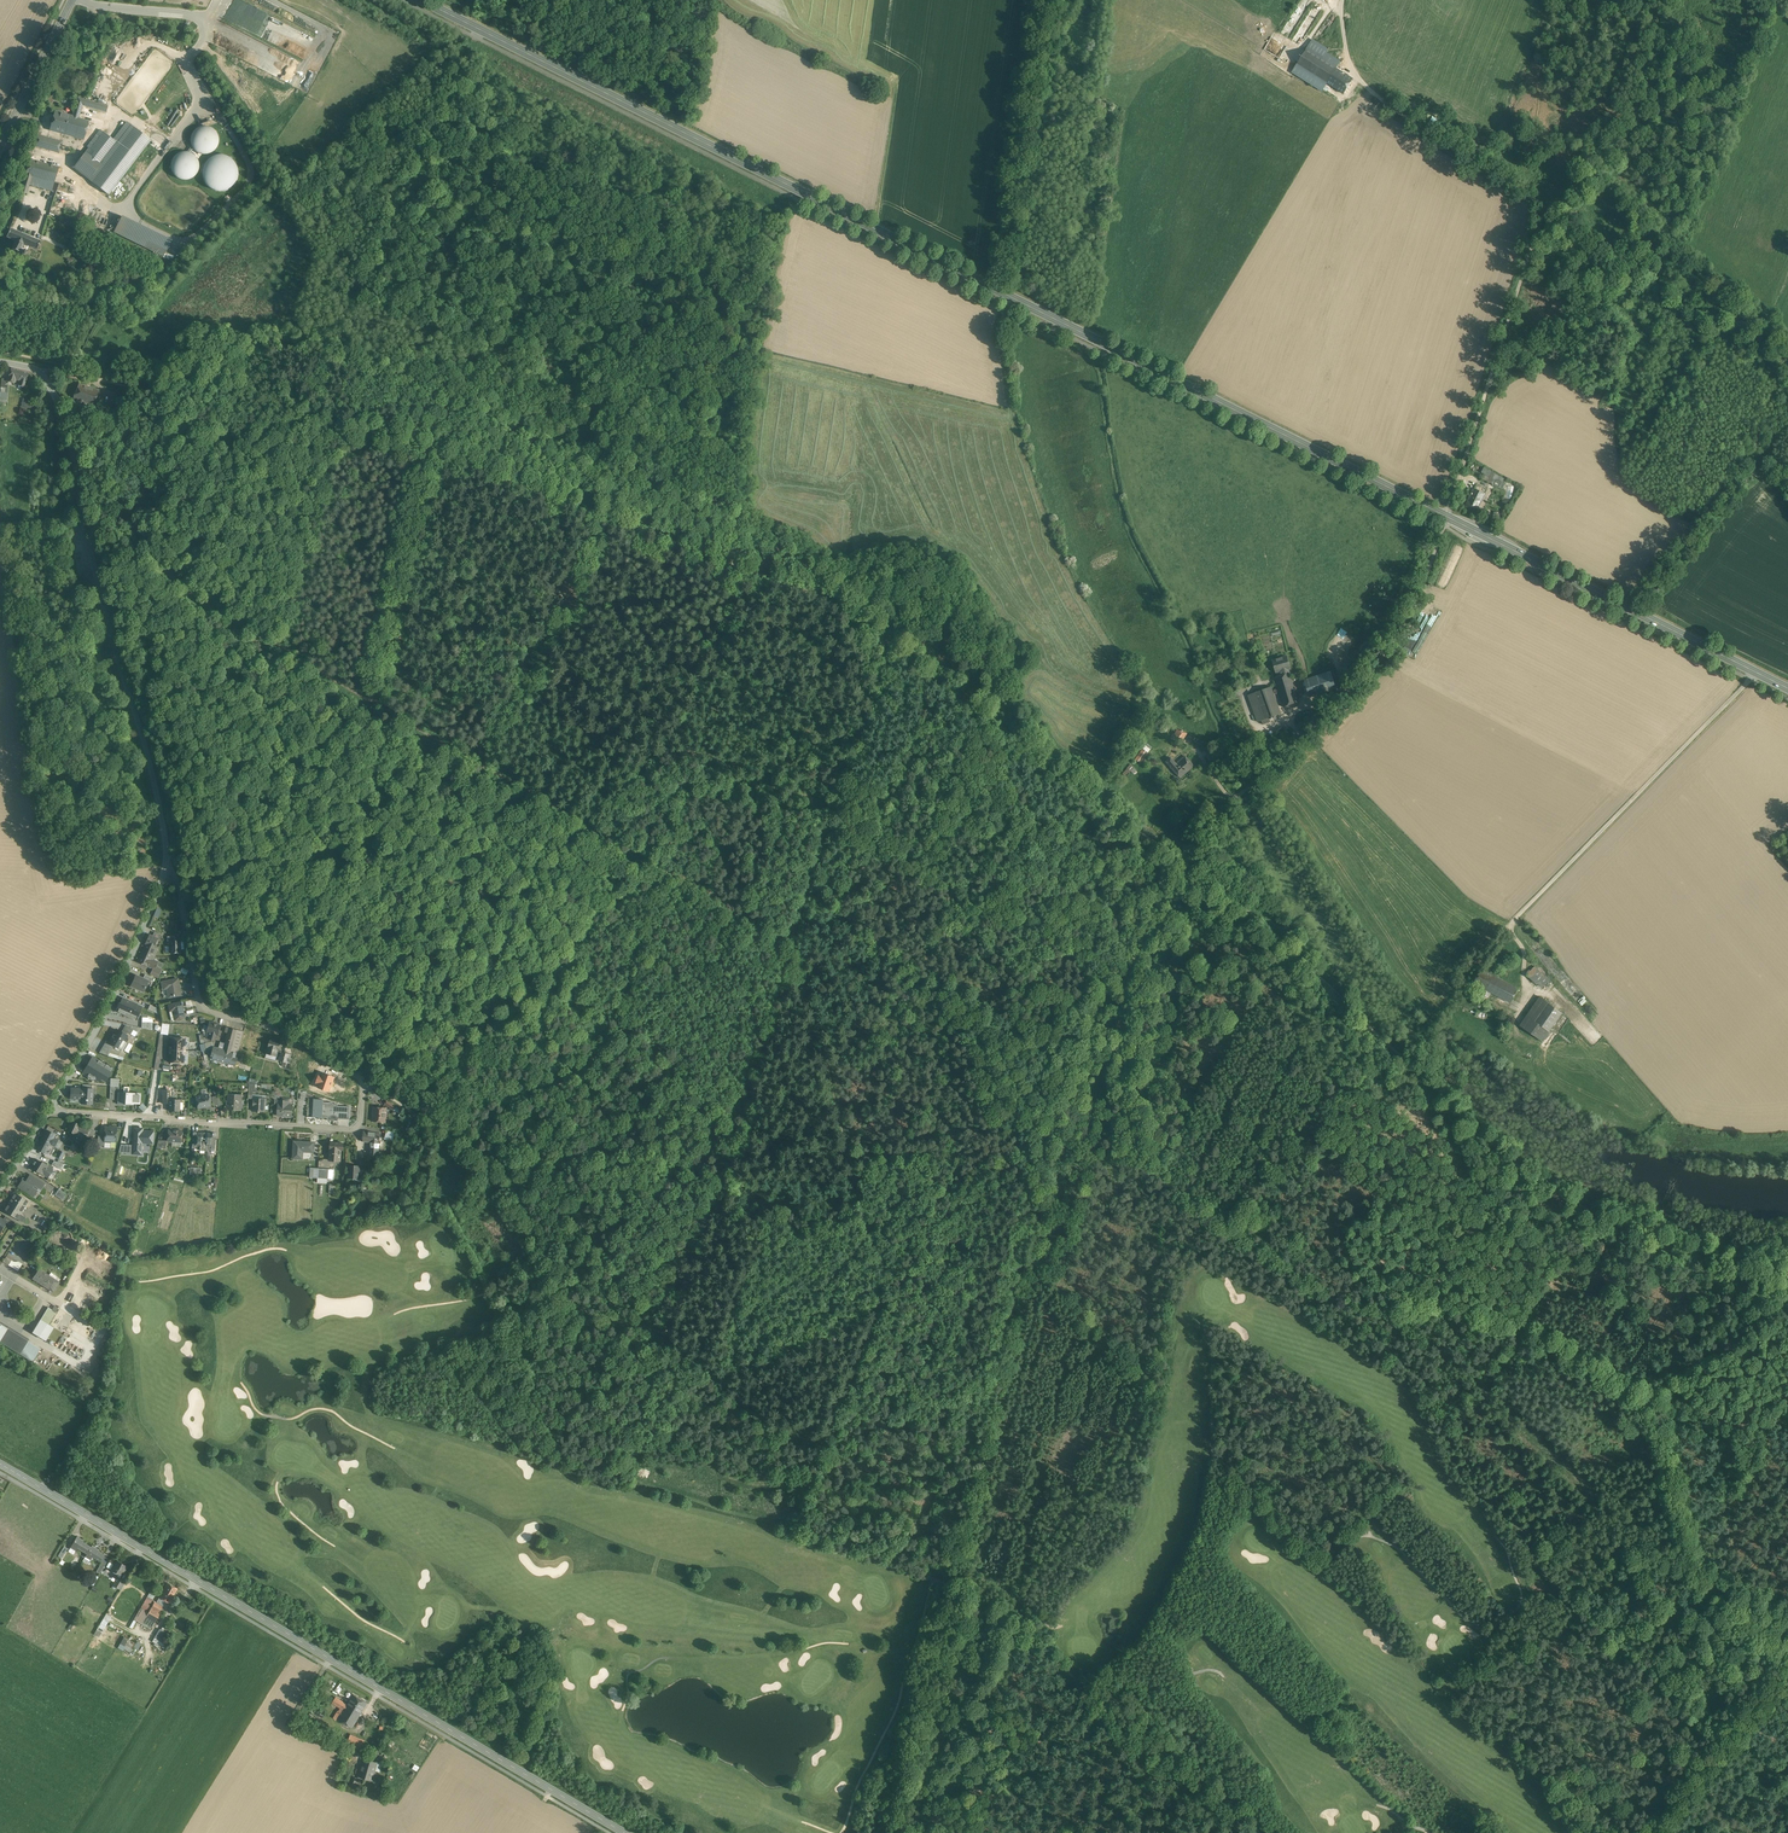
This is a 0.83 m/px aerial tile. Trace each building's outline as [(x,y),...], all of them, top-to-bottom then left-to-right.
[(1364,17),(1365,26),(1372,25),(1371,12),(1368,12),(1367,9),(1361,10),(1362,17),(1364,17)] [(303,58),(314,37),(291,26),(287,34),(290,36),(288,40),(287,40),(283,48),(303,58)] [(1328,50),(1312,41),(1307,50),(1322,59),(1326,53),(1328,50)] [(1322,59),(1307,50),(1293,72),(1322,91),(1327,84),(1327,83),(1336,68),(1337,68),(1340,62),(1326,53),(1322,59)] [(1337,68),(1336,68),(1327,83),(1327,84),(1331,86),(1344,94),(1353,79),(1337,68)] [(1327,84),(1322,91),(1326,93),(1331,86),(1327,84)] [(78,98),(75,109),(74,109),(72,117),(70,116),(65,134),(84,139),(90,117),(83,115),(82,120),(79,119),(82,106),(106,112),(108,106),(78,98)] [(1410,108),(1423,113),(1425,108),(1413,102),(1410,108)] [(65,134),(65,132),(70,116),(55,112),(50,130),(65,134)] [(193,126),(191,146),(196,147),(195,152),(215,154),(218,129),(193,126)] [(93,182),(95,184),(108,195),(150,140),(134,128),(121,146),(103,132),(90,149),(89,148),(88,148),(73,167),(92,183),(93,182)] [(34,146),(38,147),(59,153),(62,142),(37,135),(36,135),(34,146)] [(192,157),(190,155),(187,154),(185,154),(183,154),(181,155),(179,155),(177,157),(175,158),(174,160),(173,162),(172,164),(172,166),(172,168),(172,170),(173,172),(174,174),(175,176),(177,177),(180,178),(182,179),(185,179),(188,179),(190,178),(192,176),(194,174),(196,172),(197,169),(197,166),(197,164),(196,161),(194,159),(192,157)] [(236,189),(236,156),(204,156),(205,189),(236,189)] [(30,160),(26,174),(26,175),(54,182),(58,167),(30,160)] [(31,176),(26,175),(21,192),(27,193),(29,189),(28,189),(31,176)] [(57,190),(68,193),(71,194),(74,188),(59,183),(57,190)] [(51,206),(62,209),(68,193),(57,190),(51,206)] [(70,212),(80,215),(81,215),(82,215),(84,209),(72,205),(70,212)] [(66,211),(53,207),(51,206),(49,212),(63,219),(66,211)] [(164,238),(130,221),(122,217),(114,232),(130,240),(163,256),(171,241),(164,238),(164,240),(164,238)] [(40,241),(28,236),(10,228),(6,237),(15,241),(12,249),(22,253),(22,254),(23,255),(24,255),(25,254),(26,254),(26,253),(26,252),(26,251),(25,250),(24,250),(23,250),(22,250),(20,249),(23,243),(37,249),(40,241)] [(57,240),(60,234),(55,231),(52,237),(57,240)] [(29,373),(17,369),(11,368),(7,381),(15,384),(15,382),(18,383),(20,384),(20,385),(24,387),(29,373)] [(74,399),(85,402),(90,388),(79,384),(74,399)] [(101,391),(90,388),(85,402),(96,406),(100,395),(101,391)] [(32,408),(32,407),(33,405),(30,405),(31,400),(22,398),(21,406),(32,408)] [(94,411),(90,409),(84,407),(83,413),(93,416),(94,411)] [(1490,476),(1492,470),(1483,467),(1482,473),(1490,476)] [(1501,482),(1497,480),(1497,479),(1492,477),(1491,479),(1484,475),(1482,479),(1491,484),(1492,481),(1495,483),(1494,486),(1498,488),(1501,482)] [(1485,494),(1474,489),(1471,494),(1482,500),(1485,494)] [(1482,500),(1471,494),(1468,501),(1467,501),(1465,506),(1477,512),(1479,507),(1482,500)] [(1352,660),(1356,663),(1362,653),(1358,650),(1352,660)] [(1287,656),(1272,661),(1275,671),(1276,671),(1277,677),(1288,674),(1286,669),(1290,668),(1287,656)] [(1238,662),(1231,664),(1231,666),(1228,667),(1230,673),(1234,671),(1234,670),(1240,668),(1238,662)] [(1331,672),(1304,681),(1310,697),(1336,688),(1331,672)] [(1277,677),(1274,678),(1283,707),(1299,702),(1290,673),(1288,674),(1277,677)] [(1269,688),(1255,693),(1264,719),(1269,718),(1279,714),(1269,688)] [(1264,719),(1255,693),(1248,695),(1258,722),(1262,720),(1264,719)] [(1181,732),(1177,730),(1175,735),(1182,740),(1187,734),(1182,731),(1181,732)] [(1204,750),(1209,756),(1212,753),(1215,752),(1210,746),(1204,750)] [(1142,750),(1135,759),(1141,763),(1147,754),(1142,750)] [(1193,766),(1185,756),(1176,764),(1170,758),(1166,761),(1180,778),(1193,766)] [(153,916),(158,918),(162,909),(157,907),(153,916)] [(143,950),(143,951),(155,956),(158,949),(153,946),(157,938),(149,935),(146,940),(148,941),(143,950)] [(174,952),(174,953),(176,953),(176,952),(180,952),(180,941),(170,940),(170,951),(174,952)] [(158,961),(154,960),(153,959),(155,956),(143,951),(138,962),(141,963),(141,964),(142,964),(154,969),(158,961)] [(1545,976),(1535,966),(1527,974),(1537,984),(1538,983),(1545,976)] [(162,970),(158,968),(155,967),(154,969),(153,969),(150,975),(158,978),(162,970)] [(1494,976),(1481,969),(1473,983),(1487,990),(1494,976)] [(149,981),(143,978),(136,975),(131,986),(144,992),(149,981)] [(1519,988),(1494,976),(1487,990),(1488,991),(1491,993),(1511,1003),(1519,988)] [(1545,976),(1538,983),(1543,987),(1550,980),(1546,976),(1545,976)] [(179,985),(178,979),(162,982),(163,988),(166,987),(168,997),(173,997),(174,997),(175,997),(174,996),(175,996),(181,995),(180,991),(179,991),(178,987),(178,985),(179,985)] [(122,997),(121,1000),(120,1000),(120,1003),(125,1005),(125,1006),(126,1006),(131,1008),(134,1009),(137,1003),(122,997)] [(1540,997),(1520,1025),(1530,1032),(1537,1022),(1535,1021),(1548,1002),(1540,997)] [(169,1004),(170,1010),(170,1011),(169,1011),(170,1020),(175,1019),(175,1020),(184,1018),(181,1002),(169,1004)] [(1548,1002),(1535,1021),(1537,1022),(1549,1032),(1562,1013),(1548,1002)] [(131,1008),(127,1007),(125,1006),(125,1005),(119,1003),(116,1010),(135,1018),(138,1012),(134,1010),(134,1009),(131,1008)] [(1549,1032),(1537,1022),(1530,1032),(1543,1041),(1549,1032)] [(168,1034),(170,1023),(162,1023),(161,1034),(168,1034)] [(206,1038),(208,1038),(208,1039),(214,1040),(216,1034),(218,1035),(220,1025),(209,1023),(205,1038),(206,1038)] [(123,1030),(127,1032),(130,1034),(133,1030),(125,1025),(123,1030)] [(229,1028),(226,1039),(223,1050),(232,1052),(238,1030),(229,1028)] [(124,1040),(125,1039),(127,1036),(117,1030),(113,1037),(111,1036),(108,1042),(109,1042),(118,1047),(122,1050),(125,1045),(124,1044),(125,1041),(124,1040)] [(238,1054),(239,1050),(244,1031),(238,1030),(232,1052),(238,1054)] [(199,1035),(200,1041),(200,1042),(204,1061),(208,1060),(203,1034),(199,1035)] [(169,1046),(176,1047),(177,1047),(177,1050),(185,1051),(185,1047),(184,1047),(184,1039),(170,1038),(169,1046)] [(271,1038),(267,1051),(267,1052),(267,1054),(277,1056),(281,1041),(271,1038)] [(99,1053),(101,1053),(108,1055),(114,1045),(109,1042),(108,1042),(106,1041),(99,1053)] [(213,1048),(212,1042),(212,1041),(211,1041),(205,1043),(206,1050),(213,1048)] [(234,1053),(227,1051),(223,1050),(225,1043),(220,1042),(215,1060),(236,1065),(238,1059),(232,1057),(234,1053)] [(129,1043),(125,1051),(129,1053),(133,1045),(129,1043)] [(185,1051),(179,1050),(177,1050),(177,1054),(169,1054),(169,1062),(183,1063),(183,1055),(185,1055),(185,1051)] [(287,1063),(288,1061),(290,1054),(282,1052),(279,1061),(287,1063)] [(100,1066),(98,1065),(91,1060),(85,1070),(94,1075),(100,1066)] [(107,1070),(103,1067),(100,1066),(94,1075),(94,1076),(91,1081),(97,1084),(100,1079),(101,1080),(107,1070)] [(91,1104),(92,1094),(92,1088),(82,1088),(82,1091),(72,1091),(72,1096),(81,1096),(81,1103),(91,1104)] [(139,1094),(127,1093),(118,1092),(118,1103),(133,1104),(133,1102),(139,1102),(139,1094)] [(210,1105),(211,1105),(208,1094),(201,1096),(200,1095),(199,1095),(199,1096),(198,1097),(196,1097),(198,1108),(210,1105)] [(227,1110),(233,1110),(234,1110),(234,1109),(240,1109),(240,1101),(241,1101),(242,1095),(228,1095),(227,1110)] [(269,1110),(269,1109),(269,1108),(269,1105),(269,1104),(266,1104),(266,1099),(254,1098),(253,1111),(259,1111),(259,1110),(265,1110),(268,1110),(269,1110)] [(350,1107),(337,1106),(338,1104),(333,1104),(333,1103),(323,1102),(323,1100),(314,1099),(313,1117),(322,1118),(322,1116),(326,1116),(328,1116),(327,1120),(338,1121),(338,1119),(349,1120),(350,1107)] [(168,1100),(168,1104),(169,1104),(169,1111),(179,1111),(180,1100),(168,1100)] [(277,1116),(278,1116),(292,1117),(292,1107),(288,1107),(288,1101),(279,1100),(278,1100),(277,1115),(277,1116)] [(387,1100),(385,1104),(393,1110),(396,1106),(387,1100)] [(139,1107),(143,1111),(147,1107),(142,1103),(139,1107)] [(373,1121),(378,1122),(383,1122),(384,1117),(385,1117),(386,1108),(374,1107),(374,1108),(375,1108),(375,1116),(373,1116),(373,1121)] [(409,1121),(412,1115),(401,1109),(400,1112),(401,1112),(399,1117),(409,1121)] [(91,1127),(73,1119),(69,1129),(79,1134),(81,1130),(89,1133),(91,1127)] [(117,1141),(117,1125),(104,1125),(104,1135),(100,1135),(97,1145),(105,1145),(105,1141),(117,1141)] [(144,1126),(134,1126),(133,1144),(122,1143),(121,1152),(133,1152),(133,1153),(142,1154),(143,1142),(156,1142),(157,1129),(143,1129),(144,1126)] [(184,1129),(169,1128),(168,1141),(183,1141),(184,1129)] [(57,1140),(53,1138),(55,1134),(46,1130),(40,1141),(49,1146),(49,1145),(53,1147),(57,1141),(57,1140)] [(216,1131),(193,1130),(193,1146),(215,1147),(216,1131)] [(379,1144),(379,1141),(380,1134),(364,1132),(363,1141),(363,1142),(374,1143),(373,1147),(377,1148),(378,1144),(379,1144)] [(165,1148),(167,1140),(158,1139),(157,1149),(160,1150),(161,1147),(165,1148)] [(44,1154),(49,1146),(40,1141),(36,1149),(44,1154)] [(301,1151),(306,1151),(313,1152),(313,1143),(294,1141),(293,1158),(300,1158),(301,1151)] [(331,1142),(330,1157),(330,1161),(340,1161),(340,1150),(343,1150),(343,1144),(343,1143),(331,1142)] [(376,1156),(377,1149),(377,1148),(370,1147),(369,1155),(376,1156)] [(35,1158),(31,1165),(45,1173),(49,1166),(35,1158)] [(52,1164),(64,1169),(65,1165),(54,1160),(52,1164)] [(350,1166),(350,1170),(349,1178),(358,1179),(360,1167),(350,1166)] [(329,1169),(324,1169),(319,1169),(318,1178),(328,1179),(329,1169)] [(44,1184),(30,1175),(27,1180),(23,1178),(21,1181),(22,1182),(19,1187),(33,1196),(38,1188),(40,1190),(44,1184)] [(67,1194),(59,1189),(55,1195),(63,1200),(67,1194)] [(12,1200),(7,1210),(14,1214),(20,1217),(30,1200),(17,1192),(12,1200)] [(15,1222),(5,1216),(3,1220),(6,1222),(12,1226),(15,1222)] [(11,1260),(6,1257),(3,1262),(8,1265),(11,1260)] [(55,1279),(38,1268),(32,1279),(48,1289),(55,1279)] [(60,1282),(55,1279),(48,1289),(53,1292),(60,1282)] [(55,1312),(52,1310),(45,1322),(48,1324),(55,1312)] [(45,1322),(40,1319),(33,1332),(45,1340),(53,1327),(48,1324),(45,1322)] [(0,1324),(0,1342),(20,1354),(28,1341),(0,1324)] [(1242,1327),(1237,1332),(1245,1339),(1250,1334),(1242,1327)] [(28,1341),(20,1354),(33,1362),(41,1349),(28,1341)] [(84,1541),(77,1536),(70,1547),(76,1551),(77,1548),(87,1554),(91,1547),(83,1542),(84,1541)] [(99,1550),(92,1545),(91,1547),(87,1554),(85,1556),(91,1560),(92,1557),(100,1562),(104,1555),(98,1551),(99,1550)] [(126,1566),(116,1560),(113,1565),(115,1566),(112,1570),(121,1576),(126,1566)] [(105,1565),(102,1562),(96,1571),(100,1574),(105,1565)] [(94,1585),(98,1576),(94,1574),(89,1583),(94,1585)] [(177,1589),(168,1583),(162,1593),(165,1595),(168,1592),(174,1595),(177,1589)] [(152,1588),(141,1607),(148,1612),(151,1608),(154,1602),(155,1601),(152,1600),(157,1591),(152,1588)] [(174,1595),(168,1592),(165,1595),(162,1593),(159,1598),(169,1603),(174,1595)] [(169,1603),(159,1598),(156,1603),(162,1606),(166,1608),(169,1603)] [(156,1603),(154,1602),(151,1608),(159,1613),(162,1606),(156,1603)] [(148,1612),(141,1607),(134,1619),(141,1624),(146,1617),(148,1612)] [(159,1613),(151,1608),(148,1612),(146,1617),(155,1622),(160,1613),(159,1613)] [(106,1615),(94,1634),(99,1637),(111,1618),(106,1615)] [(154,1622),(145,1617),(142,1624),(151,1628),(154,1622)] [(171,1634),(160,1628),(153,1640),(164,1646),(171,1634)] [(118,1647),(130,1654),(136,1643),(124,1636),(118,1647)] [(367,1703),(353,1695),(347,1705),(361,1714),(367,1703)] [(343,1711),(347,1705),(336,1698),(333,1703),(342,1709),(342,1710),(343,1711)] [(347,1705),(343,1711),(338,1720),(352,1728),(361,1714),(347,1705)] [(364,1742),(354,1738),(355,1736),(351,1735),(348,1743),(361,1748),(364,1742)] [(377,1762),(364,1758),(359,1777),(372,1781),(377,1762)]
